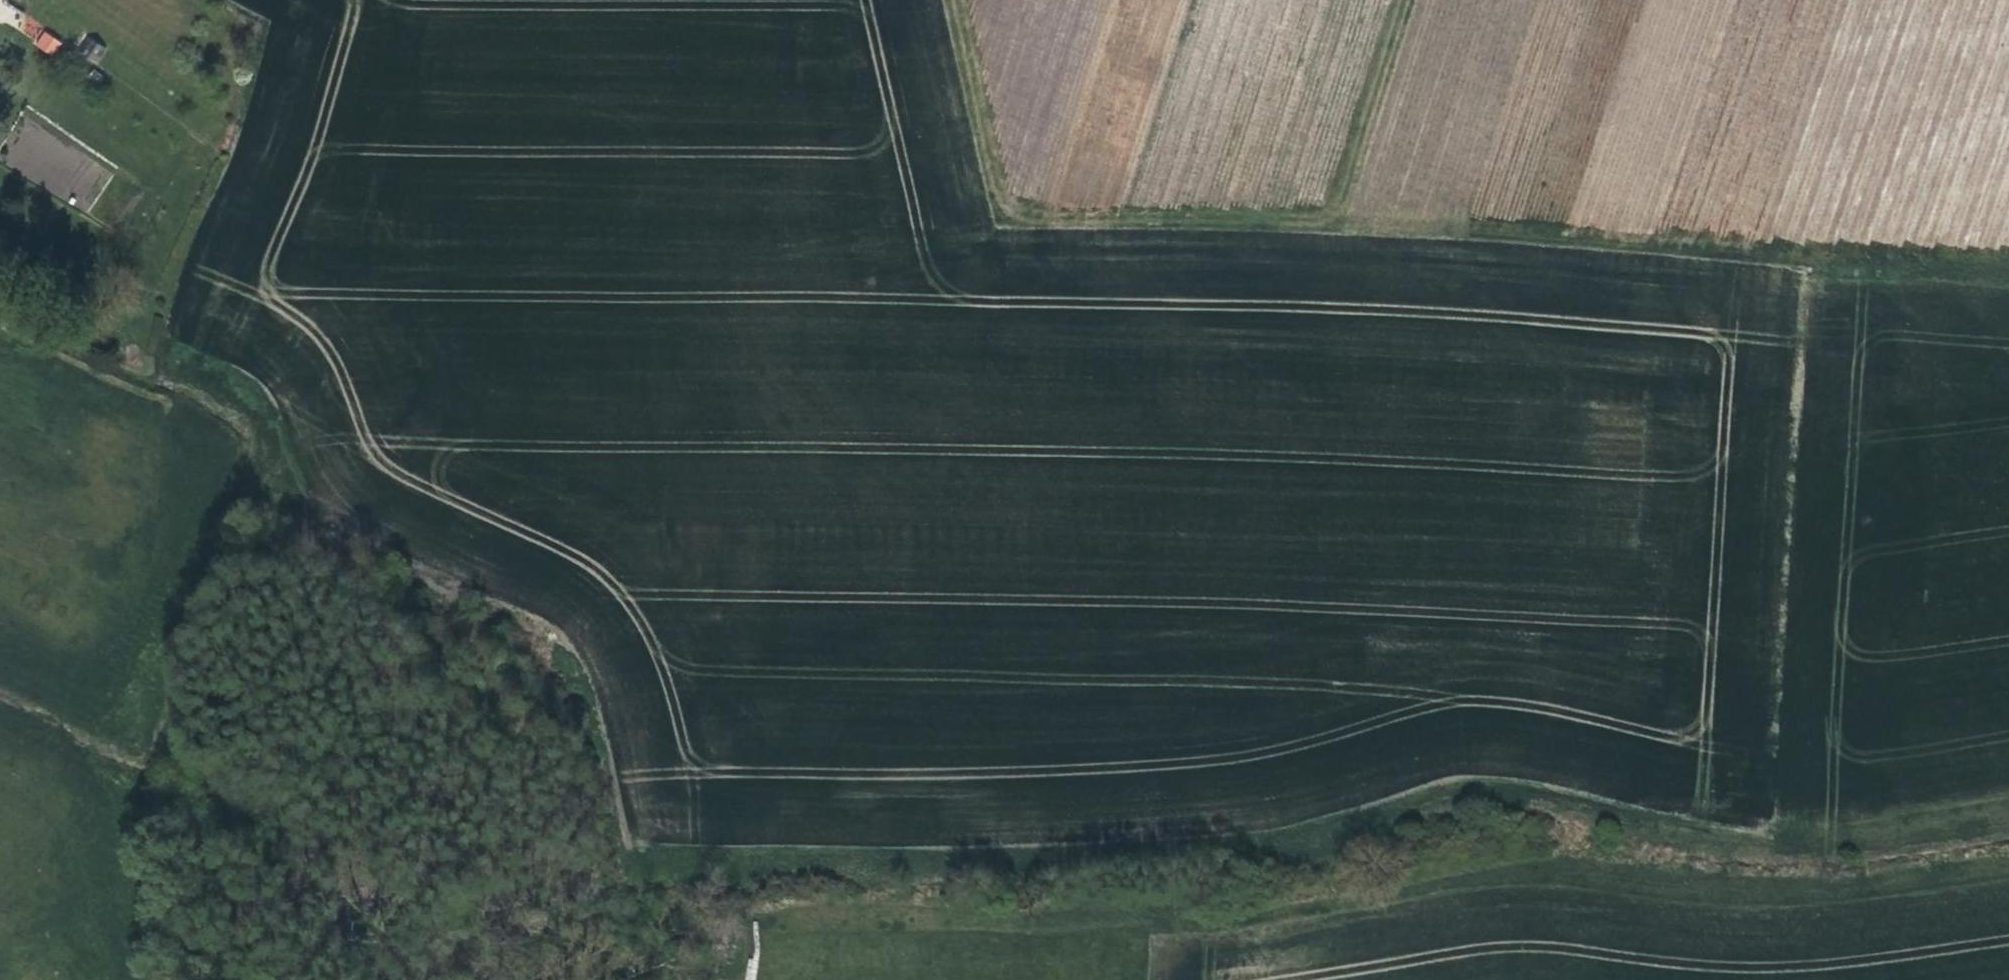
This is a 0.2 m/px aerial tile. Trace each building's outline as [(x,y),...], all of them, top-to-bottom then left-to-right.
[(45,30),(34,43),(51,57),(62,43),(45,30)] [(96,62),(103,45),(89,39),(81,56),(96,62)] [(85,165),(48,170),(51,193),(88,188),(85,165)]
